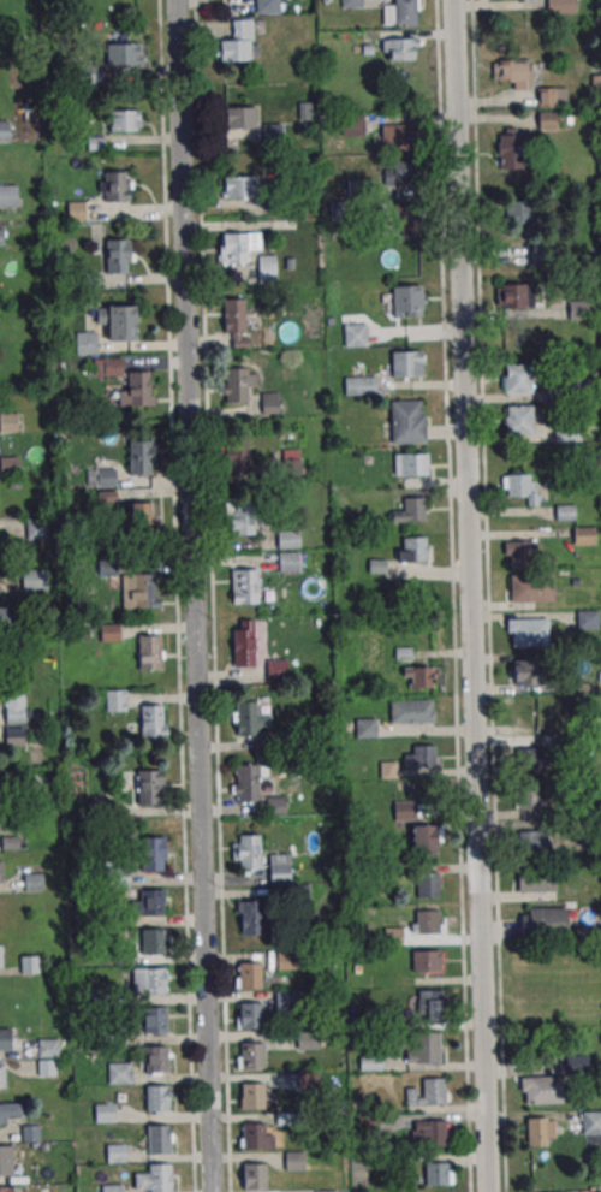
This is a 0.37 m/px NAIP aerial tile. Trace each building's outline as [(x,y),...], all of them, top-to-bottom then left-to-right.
[(256,16),(256,0),(280,0),(280,16),(256,16)] [(341,10),(341,0),(363,0),(363,8),(341,10)] [(395,28),(394,0),(416,0),(417,26),(395,28)] [(548,14),(576,13),(576,0),(548,0),(548,14)] [(254,19),(232,19),(232,39),(220,39),(220,61),(254,61),(254,19)] [(413,40),(415,61),(388,63),(388,40),(413,40)] [(142,42),(107,42),(107,64),(142,64),(142,42)] [(493,61),(493,80),(508,80),(508,90),(527,90),(527,61),(493,61)] [(567,88),(539,88),(539,107),(567,107),(567,88)] [(224,106),(224,128),(256,128),(256,107),(224,106)] [(111,132),(141,132),(141,111),(111,111),(111,132)] [(556,112),(539,112),(539,127),(556,127),(556,112)] [(341,136),(364,136),(364,116),(341,116),(341,136)] [(9,120),(0,120),(0,142),(9,142),(9,120)] [(263,126),(281,125),(282,143),(264,144),(263,126)] [(381,126),(419,125),(419,150),(382,152),(381,126)] [(523,170),(523,129),(499,129),(499,170),(523,170)] [(416,162),(416,188),(394,189),(394,162),(416,162)] [(103,171),(103,202),(130,202),(130,171),(103,171)] [(223,177),(223,199),(257,199),(257,177),(223,177)] [(347,179),(365,178),(367,196),(349,197),(347,179)] [(17,208),(0,208),(0,186),(17,186),(17,208)] [(266,196),(284,195),(285,213),(267,213),(266,196)] [(329,201),(347,201),(349,218),(331,219),(329,201)] [(505,201),(505,224),(539,224),(539,201),(505,201)] [(66,203),(84,202),(85,220),(67,220),(66,203)] [(397,207),(397,236),(421,236),(421,207),(397,207)] [(222,235),(246,233),(248,265),(224,266),(222,235)] [(130,239),(105,239),(105,273),(130,273),(130,239)] [(545,256),(545,247),(535,247),(534,255),(545,256)] [(275,255),(258,255),(258,282),(275,282),(275,255)] [(524,284),(525,310),(504,310),(502,285),(524,284)] [(421,287),(422,318),(394,319),(393,289),(421,287)] [(569,319),(588,319),(588,300),(569,300),(569,319)] [(224,303),(248,302),(248,333),(225,333),(224,303)] [(135,306),(97,306),(97,327),(109,327),(109,341),(135,341),(135,306)] [(366,324),(344,324),(344,347),(366,347),(366,324)] [(97,355),(97,333),(76,333),(76,355),(97,355)] [(421,351),(421,378),(392,379),(391,352),(421,351)] [(121,358),(93,358),(93,375),(121,375),(121,358)] [(506,366),(531,366),(531,395),(505,395),(505,379),(506,379),(506,366)] [(224,369),(246,368),(248,399),(225,399),(224,369)] [(153,372),(127,372),(127,406),(153,406),(153,372)] [(375,376),(345,376),(345,395),(375,395),(375,376)] [(262,393),(262,414),(278,414),(278,393),(262,393)] [(389,401),(418,399),(419,414),(423,414),(424,441),(391,443),(389,401)] [(507,408),(532,408),(534,437),(506,437),(506,421),(508,421),(507,408)] [(0,413),(0,432),(18,432),(18,413),(0,413)] [(129,474),(154,474),(154,440),(129,440),(129,474)] [(225,441),(249,440),(250,472),(226,473),(225,441)] [(284,451),(284,474),(299,474),(299,451),(284,451)] [(394,475),(427,475),(427,454),(394,454),(394,475)] [(88,470),(88,486),(114,486),(114,470),(88,470)] [(526,497),(526,505),(539,505),(539,475),(503,475),(503,497),(526,497)] [(424,496),(424,521),(403,521),(403,496),(424,496)] [(130,503),(130,532),(156,532),(156,503),(130,503)] [(228,505),(251,504),(252,535),(230,536),(228,505)] [(26,540),(47,540),(47,518),(26,518),(26,540)] [(594,528),(574,528),(574,545),(594,545),(594,528)] [(299,548),(299,530),(278,530),(278,548),(299,548)] [(423,535),(424,562),(403,562),(401,536),(423,535)] [(510,539),(535,539),(536,568),(508,568),(508,552),(511,552),(510,539)] [(279,571),(299,571),(299,552),(279,552),(279,571)] [(47,569),(21,569),(21,591),(47,591),(47,569)] [(231,570),(255,570),(256,600),(232,601),(231,570)] [(121,573),(121,609),(157,609),(157,573),(121,573)] [(508,575),(552,573),(553,600),(510,601),(508,575)] [(8,630),(8,607),(0,607),(0,630),(8,630)] [(504,619),(547,618),(547,646),(505,647),(504,619)] [(136,670),(160,670),(160,635),(136,635),(136,670)] [(231,636),(254,635),(255,666),(232,666),(231,636)] [(536,658),(537,684),(516,684),(514,659),(536,658)] [(432,663),(432,688),(410,689),(410,663),(432,663)] [(126,711),(126,690),(106,690),(106,711),(126,711)] [(5,695),(5,723),(24,723),(24,695),(5,695)] [(430,699),(430,710),(433,710),(434,722),(389,723),(389,700),(430,699)] [(233,705),(257,704),(258,735),(234,735),(233,705)] [(140,705),(140,740),(166,740),(166,705),(140,705)] [(356,738),(376,738),(376,718),(356,718),(356,738)] [(5,744),(25,744),(25,728),(5,728),(5,744)] [(434,742),(434,769),(412,769),(412,743),(434,742)] [(515,748),(515,769),(546,769),(546,748),(515,748)] [(163,770),(124,770),(124,789),(136,789),(136,805),(163,805),(163,770)] [(237,771),(260,771),(261,801),(238,802),(237,771)] [(536,785),(537,811),(516,811),(514,785),(536,785)] [(394,801),(394,820),(416,820),(416,801),(394,801)] [(435,826),(435,853),(413,853),(413,828),(435,826)] [(549,830),(517,830),(517,852),(549,852),(549,830)] [(238,836),(258,835),(260,870),(239,871),(238,836)] [(18,848),(17,837),(5,838),(5,849),(18,848)] [(142,871),(165,871),(165,837),(142,837),(142,871)] [(269,883),(290,883),(290,854),(269,854),(269,883)] [(128,868),(106,868),(106,887),(128,887),(128,868)] [(556,892),(556,868),(514,868),(514,892),(556,892)] [(23,874),(24,891),(42,890),(41,873),(23,874)] [(438,873),(439,899),(417,899),(416,873),(438,873)] [(161,890),(162,915),(141,917),(139,890),(161,890)] [(260,900),(261,936),(239,936),(238,901),(260,900)] [(438,908),(438,935),(416,935),(416,909),(438,908)] [(520,908),(520,934),(567,934),(567,908),(520,908)] [(162,929),(163,954),(142,955),(141,929),(162,929)] [(411,950),(411,973),(444,973),(444,950),(411,950)] [(275,953),(296,951),(297,969),(275,971),(275,953)] [(39,956),(20,956),(20,973),(39,973),(39,956)] [(258,963),(260,989),(238,990),(237,963),(258,963)] [(163,968),(165,994),(143,994),(142,968),(163,968)] [(441,991),(441,1016),(419,1018),(419,991),(441,991)] [(274,992),(294,992),(296,1010),(275,1012),(274,992)] [(261,1003),(261,1028),(239,1030),(239,1004),(261,1003)] [(165,1007),(165,1033),(143,1033),(143,1008),(165,1007)] [(11,1028),(0,1028),(0,1051),(11,1051),(11,1028)] [(296,1032),(317,1032),(319,1050),(297,1051),(296,1032)] [(438,1037),(438,1063),(416,1063),(416,1038),(438,1037)] [(58,1039),(38,1039),(38,1057),(58,1057),(58,1039)] [(261,1043),(262,1069),(240,1069),(239,1044),(261,1043)] [(166,1046),(166,1073),(144,1073),(144,1048),(166,1046)] [(588,1055),(567,1055),(567,1073),(588,1073),(588,1055)] [(108,1065),(129,1063),(130,1081),(109,1083),(108,1065)] [(10,1088),(10,1078),(5,1078),(5,1068),(0,1068),(0,1088),(10,1088)] [(297,1072),(317,1072),(319,1090),(298,1091),(297,1072)] [(520,1077),(520,1104),(561,1104),(561,1077),(520,1077)] [(444,1079),(445,1104),(423,1104),(422,1079),(444,1079)] [(261,1084),(262,1109),(240,1109),(239,1084),(261,1084)] [(166,1085),(167,1111),(145,1111),(144,1086),(166,1085)] [(22,1116),(22,1103),(0,1103),(0,1125),(9,1125),(9,1116),(22,1116)] [(93,1104),(114,1103),(114,1122),(94,1123),(93,1104)] [(582,1111),(582,1134),(600,1134),(600,1111),(582,1111)] [(527,1146),(554,1146),(554,1117),(527,1117),(527,1146)] [(445,1119),(446,1145),(424,1145),(423,1120),(445,1119)] [(262,1123),(263,1149),(242,1149),(240,1123),(262,1123)] [(168,1127),(168,1152),(147,1154),(147,1127),(168,1127)] [(103,1145),(124,1144),(125,1162),(103,1163),(103,1145)] [(11,1146),(0,1146),(0,1177),(11,1177),(11,1146)] [(282,1152),(304,1151),(304,1170),(284,1170),(282,1152)] [(447,1161),(447,1186),(426,1187),(426,1161),(447,1161)] [(264,1163),(264,1190),(243,1190),(243,1164),(264,1163)] [(168,1167),(169,1191),(148,1191),(147,1168),(168,1167)]
